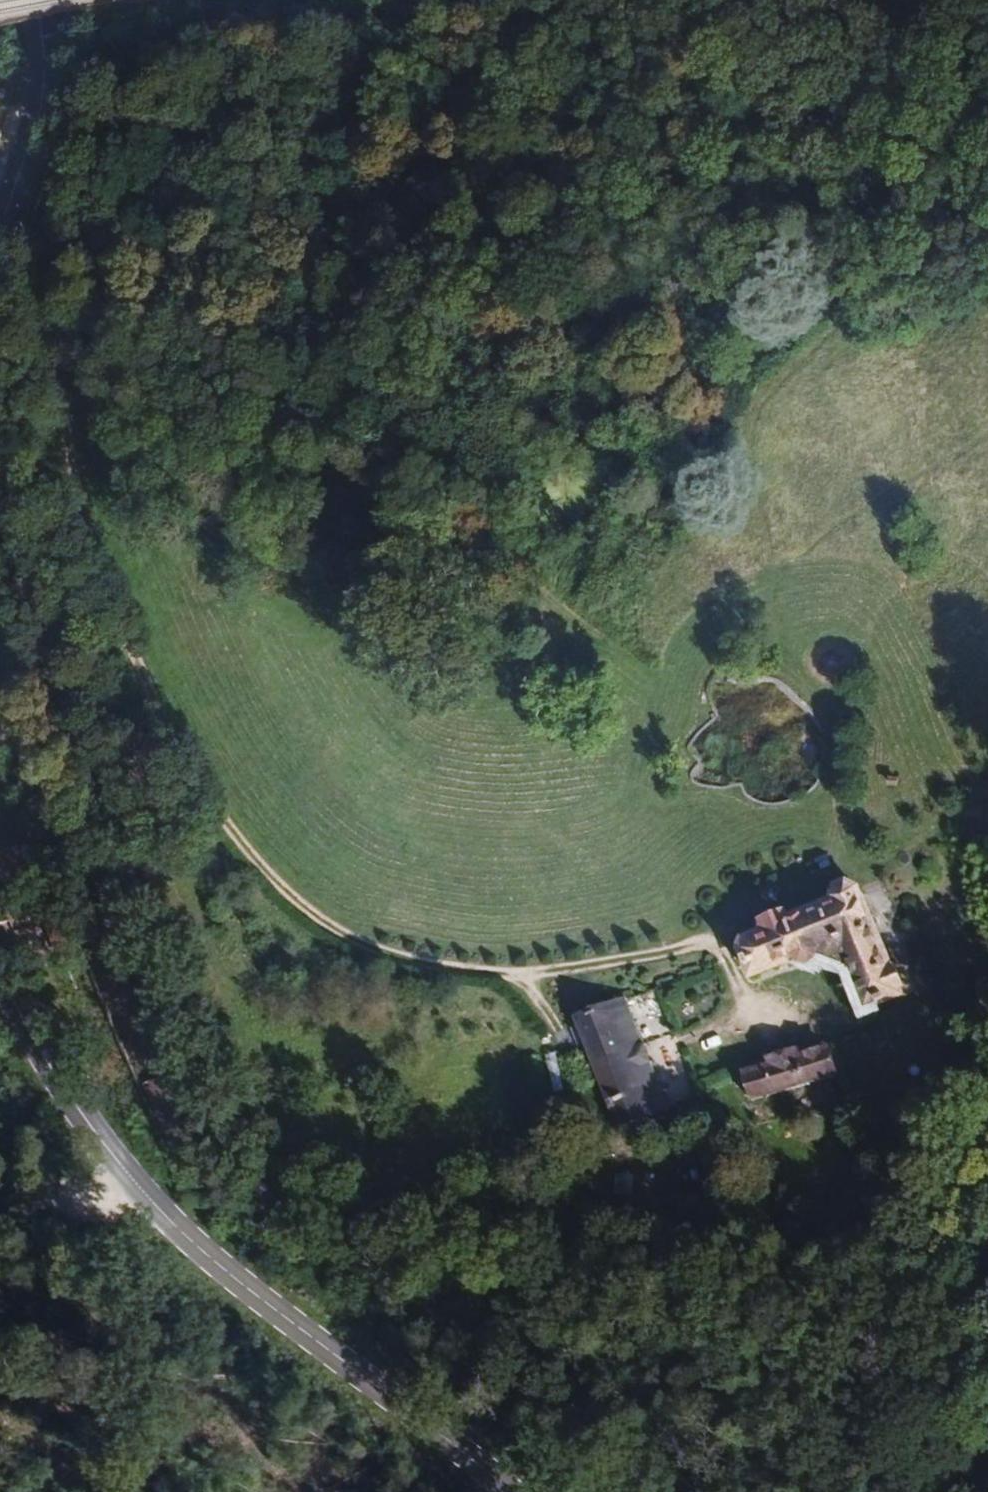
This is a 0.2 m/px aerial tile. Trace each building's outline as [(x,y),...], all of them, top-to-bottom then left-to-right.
[(892,972),(858,890),(854,886),(851,885),(839,890),(836,892),(834,902),(789,920),(788,918),(765,927),(767,931),(745,940),(741,950),(744,958),(749,969),(794,951),(797,958),(802,963),(810,963),(817,957),(848,968),(866,1009),(902,995),(899,989),(902,988),(895,971),(892,972)] [(752,976),(797,958),(794,951),(749,969),(752,976)] [(668,1107),(626,999),(608,1006),(651,1115),(668,1107)] [(651,1115),(608,1006),(576,1019),(618,1127),(651,1115)] [(751,1100),(837,1074),(829,1047),(743,1073),(751,1100)] [(545,1057),(553,1093),(563,1090),(556,1052),(545,1057)]
